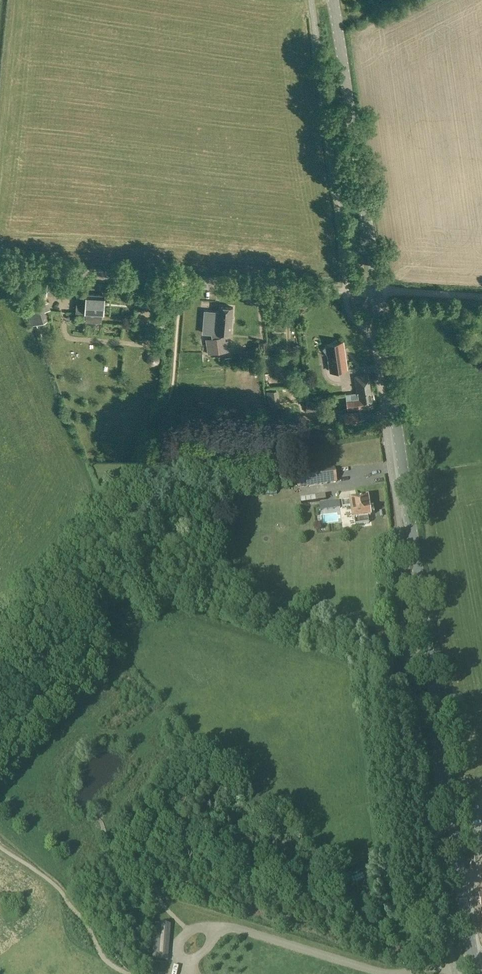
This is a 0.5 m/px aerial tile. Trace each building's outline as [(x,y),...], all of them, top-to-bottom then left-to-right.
[(56,295),(57,285),(47,285),(47,295),(56,295)] [(103,314),(104,295),(77,293),(76,312),(86,313),(85,321),(102,322),(102,314),(103,314)] [(49,326),(47,319),(42,302),(27,307),(32,324),(36,323),(38,329),(49,326)] [(231,335),(232,323),(234,322),(234,318),(232,316),(233,307),(219,306),(219,312),(204,311),(203,333),(209,333),(209,334),(211,334),(212,341),(207,342),(209,353),(214,352),(214,353),(228,351),(227,340),(222,341),(222,336),(221,336),(221,334),(231,335)] [(165,328),(166,313),(156,312),(155,328),(165,328)] [(261,353),(268,353),(267,341),(260,342),(261,353)] [(330,371),(347,369),(345,358),(348,356),(344,349),(343,342),(326,344),(327,345),(322,349),(328,357),(330,371)] [(357,393),(370,391),(368,374),(354,376),(357,392),(357,393)] [(360,409),(373,407),(370,391),(357,393),(357,392),(345,394),(348,410),(359,408),(360,409)] [(317,413),(318,402),(307,400),(306,411),(317,413)] [(266,406),(255,406),(255,414),(265,414),(266,406)] [(345,423),(359,421),(358,411),(344,412),(344,414),(338,414),(339,423),(345,422),(345,423)] [(297,488),(337,482),(335,469),(296,475),(297,488)] [(304,490),(305,497),(315,496),(314,489),(304,490)] [(369,509),(368,499),(350,501),(342,502),(343,509),(351,508),(351,512),(352,520),(354,520),(355,526),(369,524),(369,518),(371,518),(370,516),(371,515),(371,512),(370,510),(369,509)] [(323,519),(326,529),(343,524),(340,514),(323,519)] [(170,926),(155,925),(154,947),(168,948),(170,926)]
